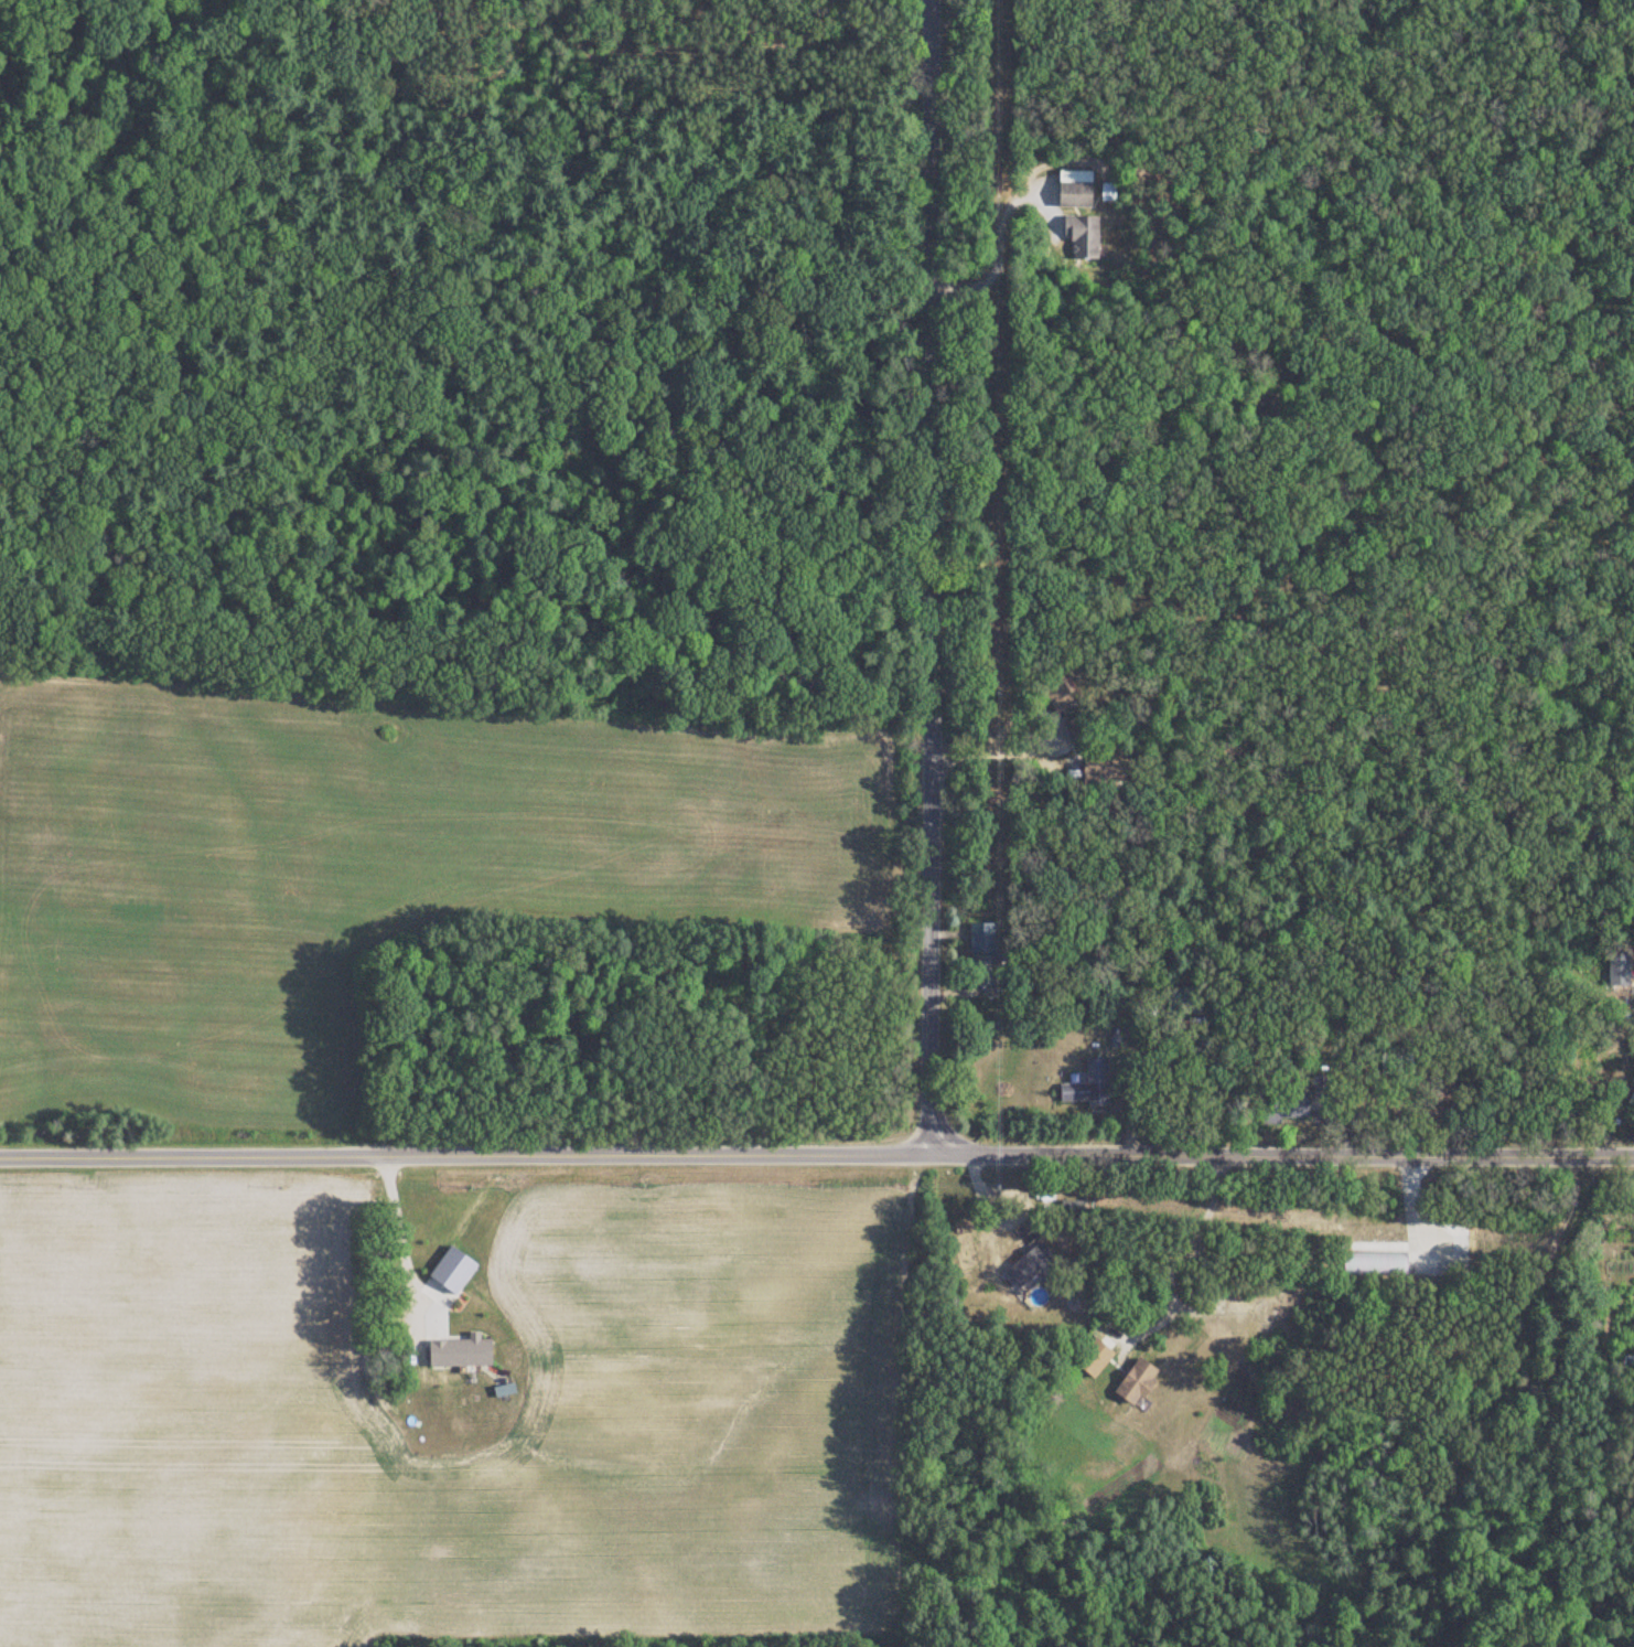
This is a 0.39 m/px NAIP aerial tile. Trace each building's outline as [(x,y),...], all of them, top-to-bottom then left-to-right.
[(1056,184),(1056,209),(1089,209),(1089,184),(1056,184)] [(1064,261),(1095,261),(1095,218),(1064,218),(1064,261)] [(991,925),(966,925),(966,974),(981,974),(981,955),(991,955),(991,925)] [(1057,1086),(1058,1104),(1085,1103),(1086,1108),(1106,1107),(1105,1059),(1084,1059),(1085,1085),(1057,1086)] [(1022,1294),(1056,1266),(1037,1243),(1003,1270),(1022,1294)] [(1342,1254),(1342,1276),(1405,1276),(1405,1254),(1342,1254)] [(1136,1407),(1159,1371),(1137,1357),(1113,1393),(1136,1407)]
